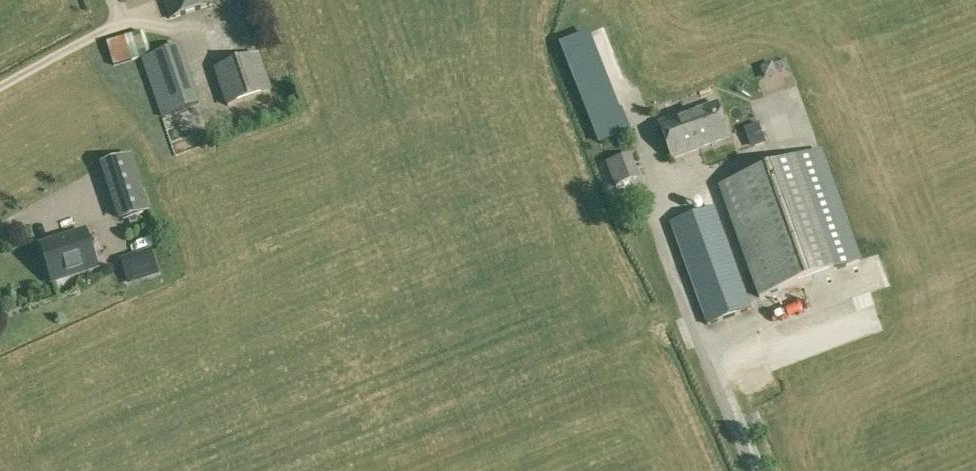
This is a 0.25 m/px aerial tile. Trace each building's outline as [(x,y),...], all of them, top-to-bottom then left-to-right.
[(211,4),(210,0),(163,0),(169,18),(211,4)] [(114,66),(150,55),(144,31),(107,43),(114,66)] [(582,88),(604,79),(586,35),(564,45),(582,88)] [(161,116),(200,103),(179,46),(142,59),(161,116)] [(226,107),(272,91),(259,54),(213,69),(226,107)] [(593,126),(599,141),(631,130),(623,109),(618,111),(606,82),(583,91),(594,120),(591,121),(593,126)] [(688,113),(700,148),(728,138),(716,103),(688,113)] [(688,113),(686,114),(685,113),(658,123),(671,159),(701,148),(700,148),(688,113)] [(765,142),(758,123),(746,128),(752,146),(765,142)] [(856,262),(816,152),(719,187),(759,298),(856,262)] [(638,178),(630,154),(606,163),(614,186),(638,178)] [(149,211),(131,156),(105,164),(123,219),(149,211)] [(669,223),(707,326),(752,310),(714,207),(669,223)] [(97,267),(86,231),(41,246),(52,282),(97,267)] [(123,268),(128,284),(158,275),(153,259),(123,268)]
